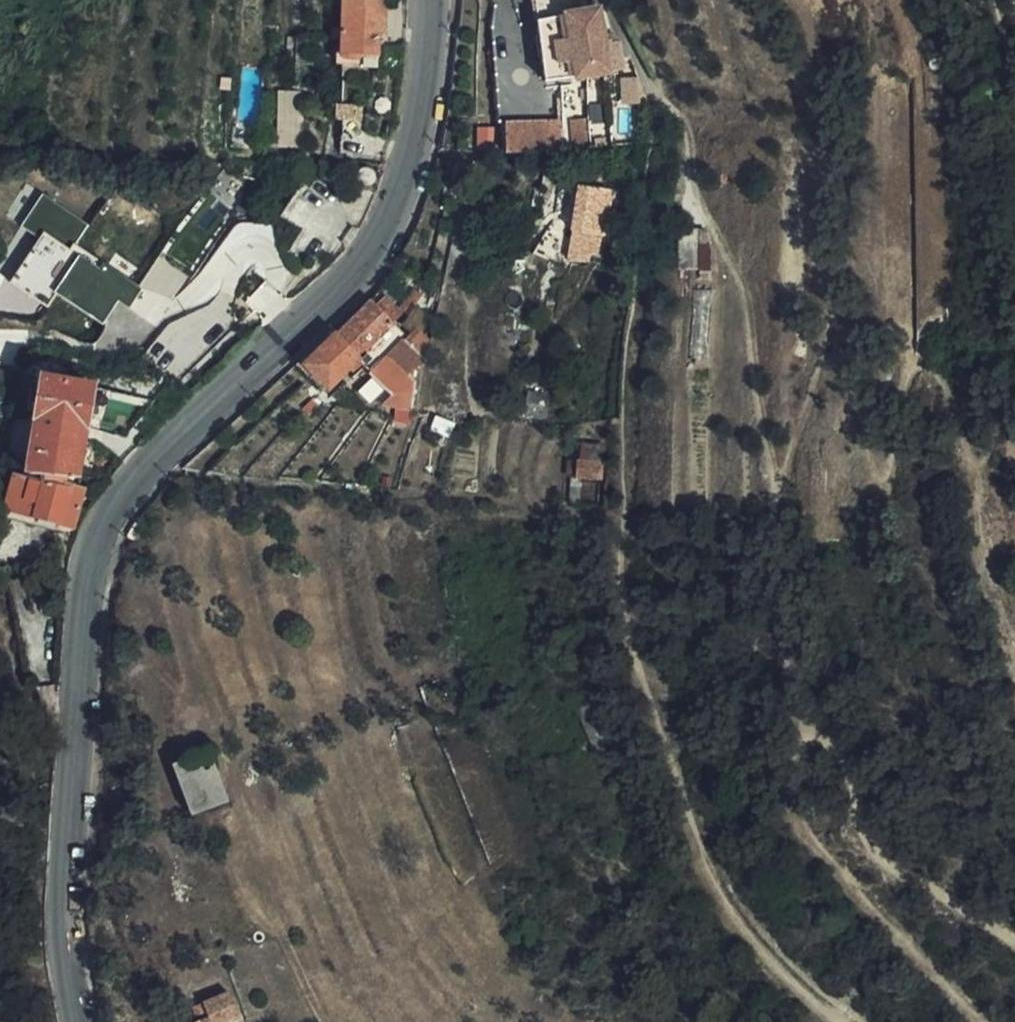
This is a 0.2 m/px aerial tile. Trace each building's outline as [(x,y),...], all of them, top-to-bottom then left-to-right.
[(379,28),(385,29),(385,0),(341,0),(341,57),(344,62),(359,62),(363,57),(379,57),(379,39),(379,28)] [(536,20),(572,15),(570,3),(572,3),(571,0),(534,0),(536,20)] [(598,11),(572,15),(536,20),(544,82),(621,73),(618,46),(610,47),(610,43),(603,44),(601,27),(598,11)] [(307,92),(279,92),(280,117),(286,117),(308,117),(307,92)] [(308,117),(286,117),(286,149),(308,149),(308,117)] [(561,121),(520,122),(521,151),(561,150),(561,121)] [(504,151),(521,151),(520,122),(503,123),(504,151)] [(606,126),(593,127),(594,146),(610,145),(606,126)] [(586,127),(570,128),(571,148),(588,147),(586,127)] [(497,128),(486,129),(487,148),(497,147),(497,128)] [(599,188),(577,185),(570,229),(576,230),(573,246),(593,250),(600,233),(604,207),(597,205),(599,188)] [(41,197),(20,230),(65,259),(68,251),(71,246),(86,226),(41,197)] [(41,234),(9,287),(44,308),(52,295),(73,309),(95,274),(101,265),(71,246),(68,251),(41,234)] [(75,262),(52,295),(100,329),(117,304),(129,311),(142,290),(101,265),(95,274),(75,262)] [(354,318),(336,336),(359,359),(393,325),(396,328),(400,321),(420,293),(394,273),(388,280),(381,287),(382,290),(377,296),(372,301),(354,318)] [(359,359),(336,336),(328,343),(313,357),(306,364),(308,365),(329,387),(359,359)] [(426,363),(426,362),(408,344),(391,361),(409,380),(426,363)] [(404,407),(421,390),(409,380),(391,361),(387,357),(371,372),(404,407)] [(42,377),(26,474),(29,474),(64,477),(76,478),(88,398),(90,385),(42,377)] [(579,477),(603,476),(602,451),(578,452),(579,477)] [(64,477),(29,474),(29,478),(15,475),(12,489),(4,487),(1,506),(5,507),(5,509),(54,522),(52,529),(70,534),(71,527),(75,528),(83,487),(63,483),(64,477)] [(54,522),(5,509),(5,507),(1,506),(0,509),(0,515),(52,529),(54,522)] [(224,805),(207,753),(160,769),(177,821),(224,805)] [(238,1018),(228,994),(192,1009),(195,1021),(193,1021),(230,1021),(238,1018)]
